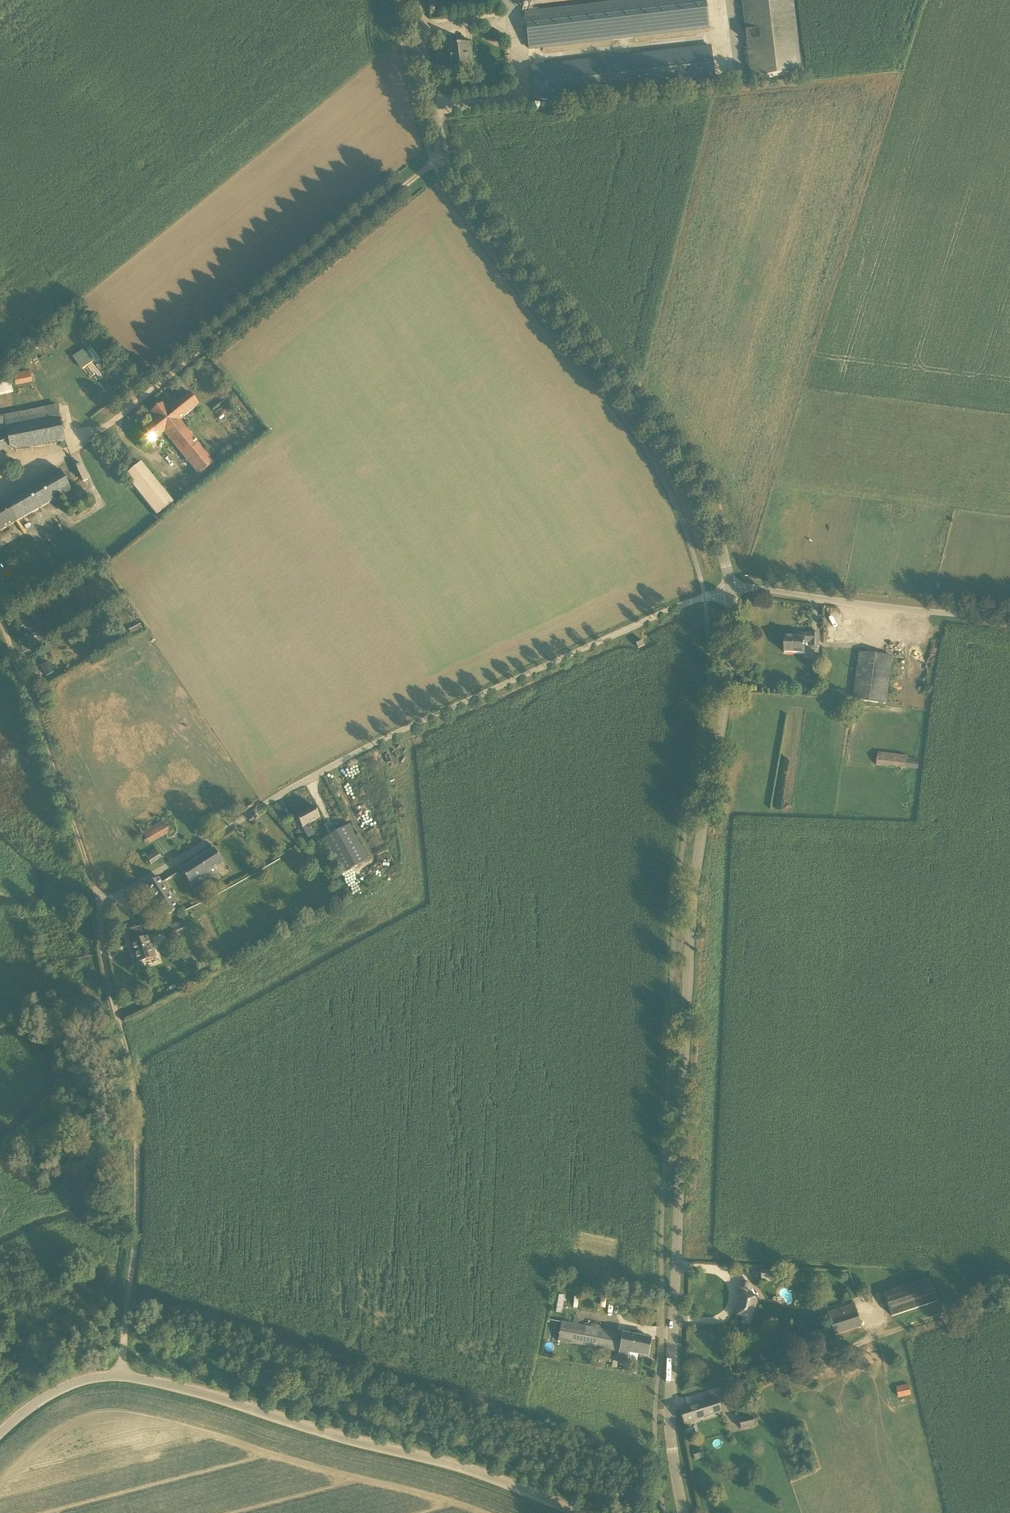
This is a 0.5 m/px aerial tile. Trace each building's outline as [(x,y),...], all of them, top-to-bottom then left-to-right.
[(525,14),(529,48),(709,27),(705,0),(638,0),(525,14)] [(801,72),(793,0),(741,0),(750,78),(801,72)] [(502,38),(492,32),(489,37),(499,43),(502,38)] [(471,67),(468,48),(470,48),(470,43),(449,46),(452,70),(471,67)] [(531,68),(535,103),(715,82),(711,48),(531,68)] [(528,108),(529,109),(530,109),(531,109),(532,109),(534,109),(534,108),(535,106),(535,105),(535,104),(534,103),(533,102),(532,102),(530,101),(529,102),(528,103),(527,104),(527,105),(527,107),(528,108)] [(84,349),(103,376),(111,370),(92,343),(84,349)] [(15,386),(32,383),(29,371),(13,374),(15,386)] [(0,380),(0,394),(12,391),(13,391),(9,377),(2,380),(0,380)] [(214,463),(180,420),(199,404),(189,392),(167,410),(162,403),(151,412),(156,419),(135,436),(145,448),(164,433),(199,476),(214,463)] [(61,418),(58,404),(0,417),(0,430),(6,429),(7,433),(0,436),(0,452),(10,448),(17,450),(65,440),(61,418)] [(146,462),(129,474),(158,516),(180,500),(174,492),(170,495),(146,462)] [(83,464),(77,466),(83,480),(89,478),(83,464)] [(60,470),(0,505),(0,531),(71,490),(60,470)] [(32,613),(18,620),(21,628),(25,626),(29,636),(40,631),(32,613)] [(129,629),(129,630),(132,635),(143,629),(140,624),(131,629),(131,628),(129,629)] [(805,653),(805,642),(811,642),(811,646),(819,647),(819,634),(811,634),(794,633),(794,637),(785,637),(785,653),(805,653)] [(860,652),(854,699),(885,704),(892,656),(860,652)] [(40,665),(46,676),(54,672),(49,661),(40,665)] [(877,765),(906,768),(908,756),(878,753),(877,765)] [(314,834),(309,824),(320,818),(314,807),(296,816),(302,827),(303,827),(308,838),(314,834)] [(215,810),(205,816),(210,826),(221,819),(215,810)] [(163,819),(143,831),(150,844),(171,831),(163,819)] [(349,824),(322,839),(341,874),(368,860),(349,824)] [(194,890),(214,877),(211,871),(223,863),(213,848),(181,870),(190,884),(194,890)] [(145,855),(151,864),(162,858),(156,849),(145,855)] [(179,908),(162,882),(159,877),(146,886),(147,886),(143,889),(149,899),(153,896),(166,917),(179,908)] [(184,919),(164,928),(169,937),(188,929),(184,919)] [(130,942),(129,942),(135,963),(156,957),(149,936),(148,936),(145,925),(127,930),(130,942)] [(762,1278),(774,1279),(775,1271),(763,1271),(762,1278)] [(930,1278),(885,1293),(892,1316),(938,1301),(930,1278)] [(740,1304),(737,1315),(751,1319),(753,1311),(754,1312),(758,1297),(755,1297),(751,1290),(753,1289),(749,1282),(740,1287),(744,1294),(741,1305),(740,1304)] [(563,1312),(565,1295),(558,1294),(556,1312),(563,1312)] [(853,1304),(828,1313),(836,1335),(863,1326),(854,1301),(852,1302),(853,1304)] [(651,1339),(561,1322),(558,1341),(619,1352),(617,1357),(627,1359),(628,1352),(648,1356),(651,1339)] [(912,1395),(909,1383),(897,1386),(900,1398),(912,1395)] [(684,1423),(721,1411),(716,1399),(680,1411),(684,1423)] [(753,1417),(739,1420),(741,1429),(755,1425),(753,1417)] [(695,1460),(704,1457),(702,1449),(692,1452),(695,1460)]
